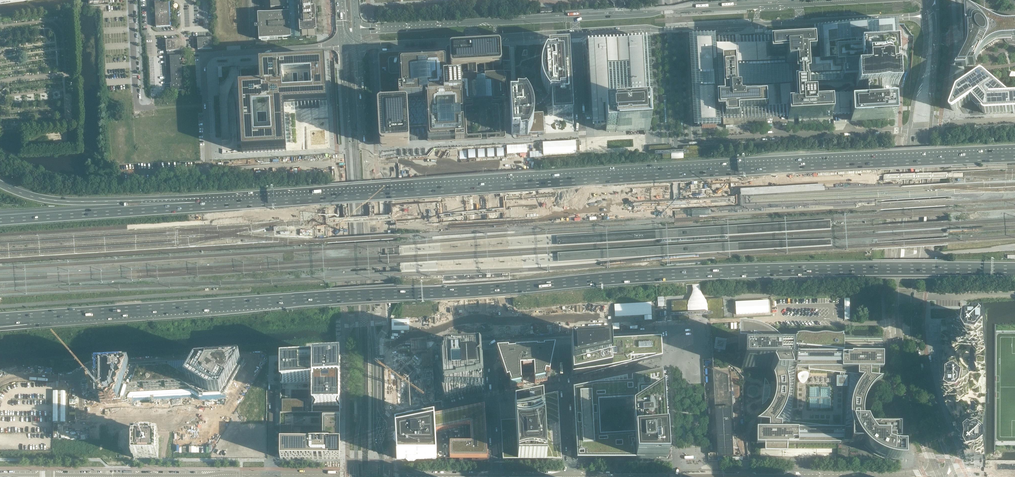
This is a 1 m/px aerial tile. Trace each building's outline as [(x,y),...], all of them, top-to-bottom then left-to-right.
[(280,39),(289,39),(291,39),(291,40),(293,40),(296,40),(302,40),(303,39),(302,36),(306,36),(308,36),(315,36),(315,35),(317,35),(316,24),(314,24),(314,22),(314,21),(316,21),(316,19),(316,13),(316,12),(314,12),(313,5),(315,5),(315,1),(315,0),(270,0),(271,9),(285,8),(285,12),(285,13),(283,13),(272,14),(272,15),(269,15),(268,14),(268,15),(264,15),(264,14),(260,15),(258,15),(258,26),(255,26),(255,27),(255,29),(259,29),(259,41),(261,40),(267,40),(280,39)] [(170,12),(169,1),(151,2),(151,8),(155,8),(155,13),(170,12)] [(956,69),(967,68),(968,66),(975,65),(976,62),(977,60),(980,54),(981,52),(1000,40),(1004,40),(1005,42),(1006,42),(1006,43),(1007,43),(1007,44),(1008,44),(1009,44),(1010,44),(1011,44),(1013,45),(1014,45),(1014,18),(966,5),(966,15),(966,16),(968,39),(968,40),(968,41),(967,42),(967,43),(967,44),(967,45),(967,46),(967,47),(966,48),(966,49),(966,50),(965,51),(965,52),(964,53),(964,54),(963,55),(961,59),(959,63),(956,69)] [(170,26),(170,12),(155,13),(151,13),(152,18),(156,18),(156,27),(170,26)] [(879,102),(878,81),(892,81),(891,71),(878,72),(877,66),(884,66),(885,66),(884,51),(884,50),(877,51),(876,44),(863,44),(863,45),(863,52),(834,53),(835,60),(825,60),(807,61),(807,56),(814,55),(813,42),(783,43),(732,46),(731,37),(722,37),(722,47),(711,48),(711,35),(696,36),(696,41),(695,41),(697,85),(696,85),(696,86),(696,87),(696,88),(697,88),(699,124),(701,124),(701,130),(716,129),(715,118),(723,118),(723,126),(767,124),(766,108),(776,108),(787,107),(787,120),(788,120),(831,117),(850,116),(850,122),(895,120),(894,102),(878,103),(878,102),(879,102)] [(212,49),(212,38),(193,39),(194,45),(198,44),(198,50),(212,49)] [(646,86),(643,38),(627,39),(628,43),(626,43),(626,42),(625,42),(625,41),(624,41),(624,42),(623,42),(623,43),(606,44),(605,40),(588,41),(593,129),(601,128),(605,128),(605,134),(617,133),(650,132),(649,111),(648,111),(648,107),(645,107),(645,100),(646,100),(646,99),(646,98),(646,97),(645,97),(644,86),(646,86)] [(181,51),(180,40),(162,41),(162,46),(166,46),(166,51),(181,51)] [(365,58),(370,148),(427,145),(425,102),(400,103),(398,62),(446,60),(447,77),(463,76),(463,77),(502,75),(501,65),(500,42),(395,48),(395,49),(373,50),(365,58)] [(541,70),(541,73),(541,76),(541,78),(542,81),(542,84),(543,87),(545,89),(546,92),(548,94),(549,97),(551,95),(552,95),(552,106),(552,108),(552,109),(552,111),(553,115),(566,115),(567,116),(568,117),(569,116),(570,116),(570,115),(573,114),(572,104),(572,99),(572,95),(569,43),(549,44),(549,54),(547,53),(546,55),(544,58),(543,60),(542,63),(542,65),(541,68),(541,70)] [(510,61),(509,46),(502,47),(503,62),(510,61)] [(182,83),(181,62),(180,62),(180,59),(181,59),(181,56),(165,57),(165,66),(171,66),(171,80),(172,83),(170,84),(171,86),(171,92),(172,92),(172,91),(183,91),(182,83)] [(510,101),(510,99),(508,99),(507,96),(508,96),(508,95),(508,94),(507,94),(504,75),(482,76),(482,79),(482,78),(481,78),(480,78),(480,79),(479,79),(479,77),(446,78),(445,61),(444,60),(400,63),(399,64),(400,78),(400,90),(399,90),(399,99),(420,98),(421,98),(420,96),(425,95),(426,107),(427,123),(428,140),(429,141),(455,139),(455,141),(465,140),(463,117),(461,117),(461,114),(463,114),(463,106),(472,105),(473,104),(473,103),(480,103),(480,104),(481,104),(484,103),(484,102),(492,102),(492,103),(492,104),(500,104),(501,103),(501,102),(505,102),(510,101)] [(238,87),(242,153),(287,150),(284,110),(309,109),(327,108),(325,62),(259,66),(261,86),(238,87)] [(953,109),(953,110),(953,111),(954,111),(955,111),(956,111),(960,108),(963,106),(964,106),(964,105),(971,100),(972,100),(972,101),(973,101),(974,101),(975,101),(976,101),(976,102),(975,102),(974,102),(974,103),(974,104),(974,105),(975,105),(976,105),(976,104),(977,103),(978,106),(980,109),(980,110),(984,113),(984,114),(985,114),(986,114),(1013,113),(1014,113),(1014,98),(1009,98),(998,89),(997,89),(996,89),(995,89),(994,89),(994,88),(995,88),(996,88),(996,87),(997,87),(997,86),(996,86),(996,85),(995,85),(995,86),(994,86),(994,87),(993,87),(990,82),(989,81),(983,77),(983,76),(982,76),(981,76),(980,76),(966,86),(966,85),(958,91),(959,91),(959,92),(958,92),(958,93),(957,93),(955,102),(953,109)] [(533,116),(533,113),(539,113),(538,111),(537,108),(537,107),(537,106),(537,105),(537,104),(537,103),(537,102),(537,101),(537,100),(537,99),(529,99),(529,97),(525,94),(523,95),(517,95),(517,98),(516,98),(510,98),(510,99),(510,101),(512,135),(519,135),(519,137),(526,136),(527,137),(529,134),(537,134),(534,118),(533,118),(533,117),(533,116)] [(686,98),(660,99),(661,136),(688,134),(686,98)] [(670,145),(659,146),(659,149),(652,150),(652,146),(650,146),(649,146),(649,147),(648,147),(648,148),(649,153),(662,152),(663,160),(672,159),(672,158),(671,146),(671,145),(670,145)] [(701,157),(701,149),(701,147),(700,146),(699,146),(695,146),(695,152),(689,152),(683,152),(683,157),(683,158),(684,158),(701,157)] [(698,284),(694,285),(692,285),(692,291),(689,298),(686,305),(687,316),(708,315),(707,305),(703,297),(700,290),(700,284),(698,284)] [(706,300),(706,309),(719,309),(719,314),(724,314),(723,300),(723,299),(722,299),(722,298),(707,299),(706,299),(706,300)] [(770,299),(735,300),(735,316),(771,314),(770,299)] [(671,302),(672,312),(676,311),(676,309),(689,308),(688,302),(688,301),(688,300),(687,300),(673,301),(672,301),(671,302)] [(987,321),(942,323),(942,330),(938,330),(938,373),(938,380),(941,387),(942,392),(946,403),(948,411),(950,416),(966,460),(984,460),(986,460),(986,455),(986,436),(990,436),(987,342),(987,338),(987,332),(987,321)] [(873,431),(872,429),(871,427),(870,426),(869,423),(867,419),(867,415),(867,411),(867,408),(868,404),(869,400),(871,396),(873,393),(875,390),(877,387),(880,384),(883,382),(886,380),(882,379),(883,369),(887,369),(887,354),(846,353),(846,344),(846,338),(854,338),(854,337),(798,337),(796,353),(781,353),(780,353),(778,351),(775,349),(772,347),(769,345),(766,343),(762,342),(758,340),(755,339),(751,339),(747,338),(743,338),(740,338),(735,339),(731,340),(726,341),(716,339),(714,350),(718,350),(717,351),(718,351),(718,352),(719,352),(720,352),(721,352),(721,351),(724,351),(725,348),(727,347),(729,346),(733,345),(736,345),(740,344),(739,351),(748,351),(748,353),(741,353),(741,369),(772,369),(773,372),(775,376),(776,376),(777,379),(778,383),(772,383),(772,386),(772,389),(771,389),(770,389),(769,389),(769,390),(770,391),(771,391),(772,391),(772,393),(771,393),(771,392),(770,392),(770,393),(769,393),(769,394),(770,394),(770,395),(771,395),(771,394),(772,394),(772,399),(772,398),(772,410),(770,412),(767,415),(764,418),(762,420),(760,421),(762,421),(761,431),(758,431),(758,446),(766,446),(766,452),(788,452),(789,446),(844,446),(846,446),(846,445),(852,445),(852,446),(859,446),(859,445),(860,444),(860,443),(859,443),(859,441),(862,442),(863,443),(865,446),(867,449),(870,452),(873,454),(876,457),(879,459),(883,461),(886,462),(890,464),(894,465),(897,466),(901,466),(905,466),(909,466),(909,452),(904,452),(900,451),(896,450),(893,449),(893,446),(893,442),(897,442),(897,446),(903,446),(903,431),(873,431)] [(662,358),(661,339),(650,339),(571,344),(573,376),(662,358)] [(550,372),(555,345),(543,345),(544,347),(537,347),(537,346),(515,347),(515,349),(509,349),(509,347),(497,348),(506,378),(509,377),(511,382),(510,383),(511,389),(523,386),(522,380),(521,380),(521,376),(534,375),(534,378),(535,384),(536,384),(547,381),(546,375),(545,376),(546,371),(550,372)] [(484,394),(482,364),(481,349),(440,351),(441,366),(436,365),(441,386),(442,386),(443,393),(445,402),(472,394),(484,394)] [(413,351),(391,352),(393,382),(397,382),(397,385),(393,385),(397,413),(435,403),(433,350),(417,351),(415,353),(413,351)] [(281,360),(280,414),(289,414),(340,414),(340,412),(340,409),(340,407),(340,402),(340,400),(340,395),(340,392),(340,387),(340,385),(340,380),(340,378),(340,373),(340,371),(340,366),(340,364),(340,359),(340,357),(338,357),(333,357),(331,357),(326,357),(324,358),(319,358),(317,358),(312,358),(310,358),(305,359),(302,359),(297,359),(295,359),(290,359),(288,360),(283,360),(281,360)] [(242,362),(105,370),(105,404),(128,403),(129,401),(131,401),(132,399),(191,395),(192,394),(193,394),(200,398),(221,397),(242,362)] [(636,464),(668,464),(663,371),(631,378),(632,384),(627,385),(627,386),(611,387),(611,386),(599,387),(599,389),(595,389),(596,386),(574,390),(579,461),(636,461),(636,464)] [(768,380),(766,378),(763,405),(766,403),(768,401),(769,399),(772,398),(772,399),(772,386),(770,386),(769,383),(768,380)] [(53,390),(53,421),(66,421),(66,390),(53,390)] [(560,431),(560,425),(558,392),(543,395),(515,401),(515,414),(516,416),(516,420),(501,421),(502,441),(503,457),(503,459),(518,459),(545,459),(562,459),(561,454),(561,443),(560,431)] [(484,407),(476,409),(434,417),(434,424),(435,433),(435,444),(436,459),(450,459),(487,459),(486,442),(486,437),(486,436),(485,431),(486,431),(484,407)] [(289,414),(280,414),(280,420),(280,427),(280,459),(294,459),(298,459),(304,459),(340,459),(340,420),(340,414),(289,414)] [(434,424),(434,417),(395,425),(396,432),(397,459),(436,459),(435,444),(435,433),(434,424)] [(158,435),(134,435),(134,458),(158,458),(158,435)]
